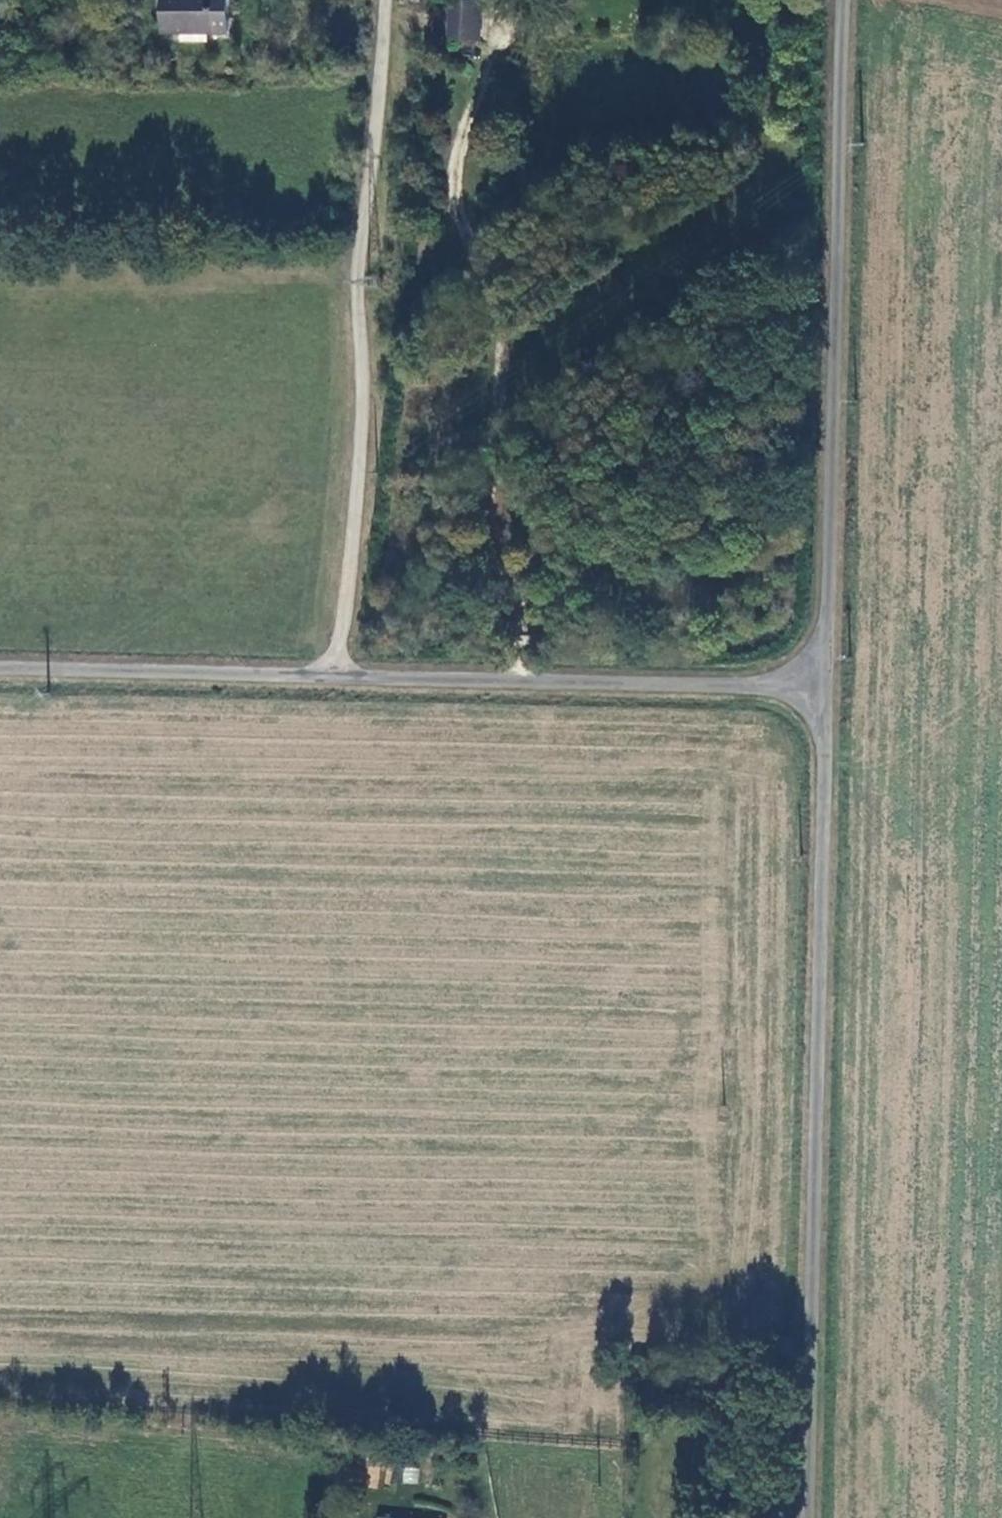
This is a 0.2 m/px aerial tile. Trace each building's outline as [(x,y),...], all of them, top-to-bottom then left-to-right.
[(163,28),(228,29),(230,0),(164,0),(163,28)] [(481,38),(482,0),(480,0),(453,0),(451,37),(481,38)]
